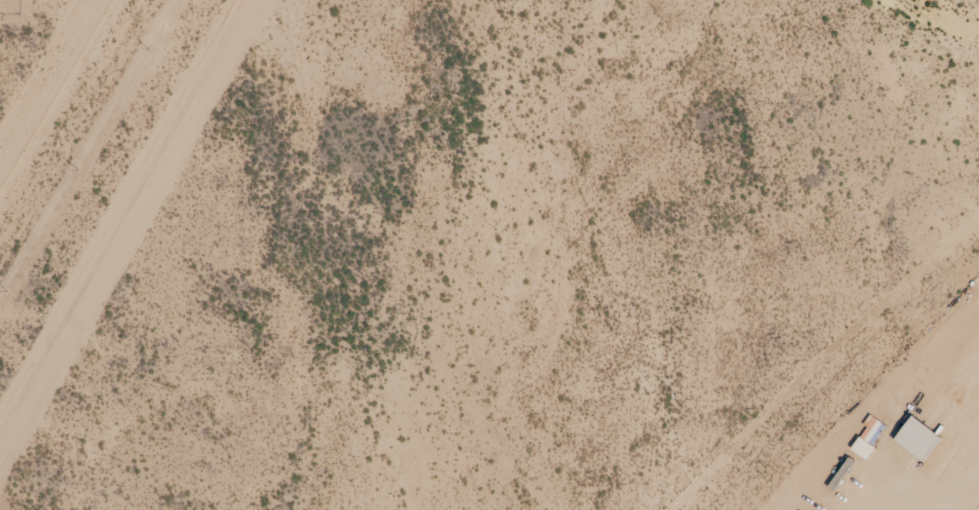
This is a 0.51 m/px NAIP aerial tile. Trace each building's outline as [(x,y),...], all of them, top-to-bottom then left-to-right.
[(924,462),(942,438),(913,416),(895,440),(924,462)]
